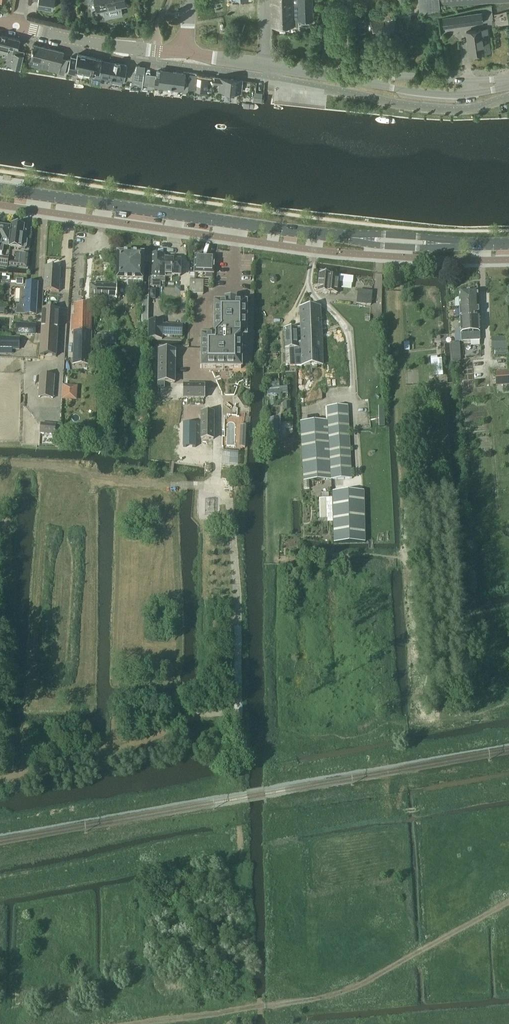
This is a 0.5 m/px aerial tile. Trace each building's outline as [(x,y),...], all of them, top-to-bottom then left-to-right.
[(46,8),(51,9),(52,8),(52,7),(54,7),(55,0),(38,0),(38,4),(45,6),(45,7),(46,8)] [(98,9),(103,8),(105,18),(122,14),(120,5),(124,4),(124,0),(97,0),(98,9)] [(294,2),(298,2),(299,20),(313,19),(313,0),(271,0),(272,25),(294,25),(294,2)] [(420,12),(440,11),(440,4),(487,0),(419,0),(420,12)] [(381,19),(372,20),(372,24),(372,33),(396,32),(396,31),(400,31),(403,28),(402,25),(399,22),(396,22),(395,10),(380,10),(381,19)] [(442,17),(443,24),(444,27),(483,22),(482,11),(442,17)] [(482,36),(487,35),(486,28),(466,31),(469,54),(484,52),(482,36)] [(0,34),(0,52),(7,53),(9,45),(14,47),(18,48),(20,39),(0,34)] [(33,51),(30,64),(48,68),(49,63),(60,66),(58,72),(65,74),(68,59),(62,57),(64,51),(49,47),(49,49),(45,48),(45,46),(35,44),(34,49),(33,49),(32,51),(33,51)] [(93,74),(96,59),(96,57),(78,54),(77,57),(71,56),(68,71),(92,75),(93,74)] [(96,59),(93,74),(112,78),(112,79),(114,79),(114,78),(123,80),(124,80),(124,77),(126,77),(126,73),(125,73),(127,65),(115,62),(114,63),(103,61),(103,60),(102,60),(96,59)] [(156,75),(155,85),(183,89),(183,87),(185,86),(186,85),(187,83),(186,81),(184,80),(185,73),(161,70),(161,71),(157,71),(156,75)] [(144,78),(133,76),(132,88),(142,89),(144,78)] [(242,79),(216,77),(215,82),(220,83),(219,90),(240,92),(241,89),(242,89),(242,83),(241,83),(242,79)] [(12,225),(10,248),(11,248),(15,249),(19,249),(21,250),(25,250),(27,249),(28,242),(26,239),(27,232),(26,231),(24,231),(24,227),(23,227),(23,226),(22,225),(17,224),(16,225),(16,226),(12,225)] [(2,253),(3,248),(8,249),(10,229),(0,227),(0,253),(2,253)] [(90,286),(90,299),(116,300),(117,288),(117,282),(127,282),(127,287),(131,287),(131,290),(143,290),(144,269),(149,270),(150,270),(151,270),(151,256),(151,255),(150,256),(150,258),(144,258),(144,256),(118,255),(117,269),(114,269),(114,278),(111,278),(111,282),(114,282),(114,287),(90,286)] [(151,270),(150,288),(161,288),(161,283),(166,283),(166,278),(172,278),(173,276),(181,277),(181,261),(164,260),(164,256),(151,256),(151,270)] [(7,270),(8,267),(20,268),(20,264),(8,262),(9,258),(0,257),(0,269),(7,270)] [(194,273),(213,274),(214,257),(195,257),(194,273)] [(44,292),(58,292),(60,269),(45,268),(44,292)] [(319,275),(317,293),(330,294),(330,293),(336,294),(338,277),(319,275)] [(25,314),(35,314),(37,284),(37,283),(27,282),(26,289),(21,288),(20,306),(25,306),(25,314)] [(357,304),(370,305),(371,292),(358,291),(357,304)] [(458,292),(459,309),(463,309),(463,304),(466,304),(466,306),(478,306),(477,291),(458,292)] [(214,337),(241,337),(246,337),(246,303),(234,303),(234,306),(226,306),(226,303),(214,303),(214,337)] [(459,309),(460,317),(469,317),(478,316),(478,306),(466,306),(466,304),(463,304),(463,309),(459,309)] [(74,320),(74,335),(73,366),(90,367),(91,336),(91,321),(92,305),(75,305),(74,320)] [(300,328),(301,365),(301,366),(322,365),(321,321),(320,321),(320,308),(299,309),(300,328)] [(40,357),(57,358),(59,312),(43,311),(40,357)] [(478,316),(469,317),(470,341),(480,340),(478,316)] [(469,317),(460,317),(461,341),(470,341),(469,317)] [(150,321),(150,339),(162,339),(162,336),(167,336),(182,336),(182,332),(185,332),(185,324),(188,324),(189,324),(189,320),(181,320),(181,325),(167,325),(163,325),(163,321),(150,321)] [(17,325),(17,333),(34,334),(35,326),(17,325)] [(294,365),(301,365),(300,328),(284,329),(285,348),(294,348),(294,365)] [(116,335),(98,335),(98,346),(116,346),(116,335)] [(201,337),(201,369),(241,369),(241,337),(201,337)] [(11,356),(11,349),(19,349),(19,339),(0,338),(0,355),(11,356)] [(491,349),(494,349),(507,349),(507,338),(492,338),(491,349)] [(451,343),(451,352),(459,351),(459,342),(451,343)] [(158,383),(158,390),(166,390),(166,383),(174,383),(175,351),(159,351),(158,383)] [(459,351),(451,352),(452,360),(460,360),(459,351)] [(437,357),(430,358),(432,377),(443,376),(442,359),(437,359),(437,357)] [(117,373),(103,373),(103,388),(117,388),(117,373)] [(495,373),(495,382),(508,381),(507,373),(495,373)] [(40,375),(38,398),(52,399),(54,376),(40,375)] [(266,384),(267,395),(280,394),(279,383),(266,384)] [(204,386),(184,385),(184,399),(204,399),(204,386)] [(63,386),(63,399),(72,400),(73,386),(63,386)] [(301,442),(302,457),(330,456),(331,480),(351,479),(347,407),(327,408),(328,421),(320,422),(321,440),(301,442)] [(201,439),(213,440),(213,414),(201,413),(201,439)] [(300,423),(301,442),(321,440),(320,422),(300,423)] [(40,434),(54,435),(55,425),(41,424),(40,434)] [(198,426),(186,426),(186,450),(198,450),(198,426)] [(302,457),(303,481),(308,481),(331,480),(330,456),(302,457)] [(364,492),(333,492),(334,542),(334,543),(365,543),(365,540),(364,492)] [(321,499),(318,499),(319,520),(332,520),(331,499),(328,499),(321,499)]
